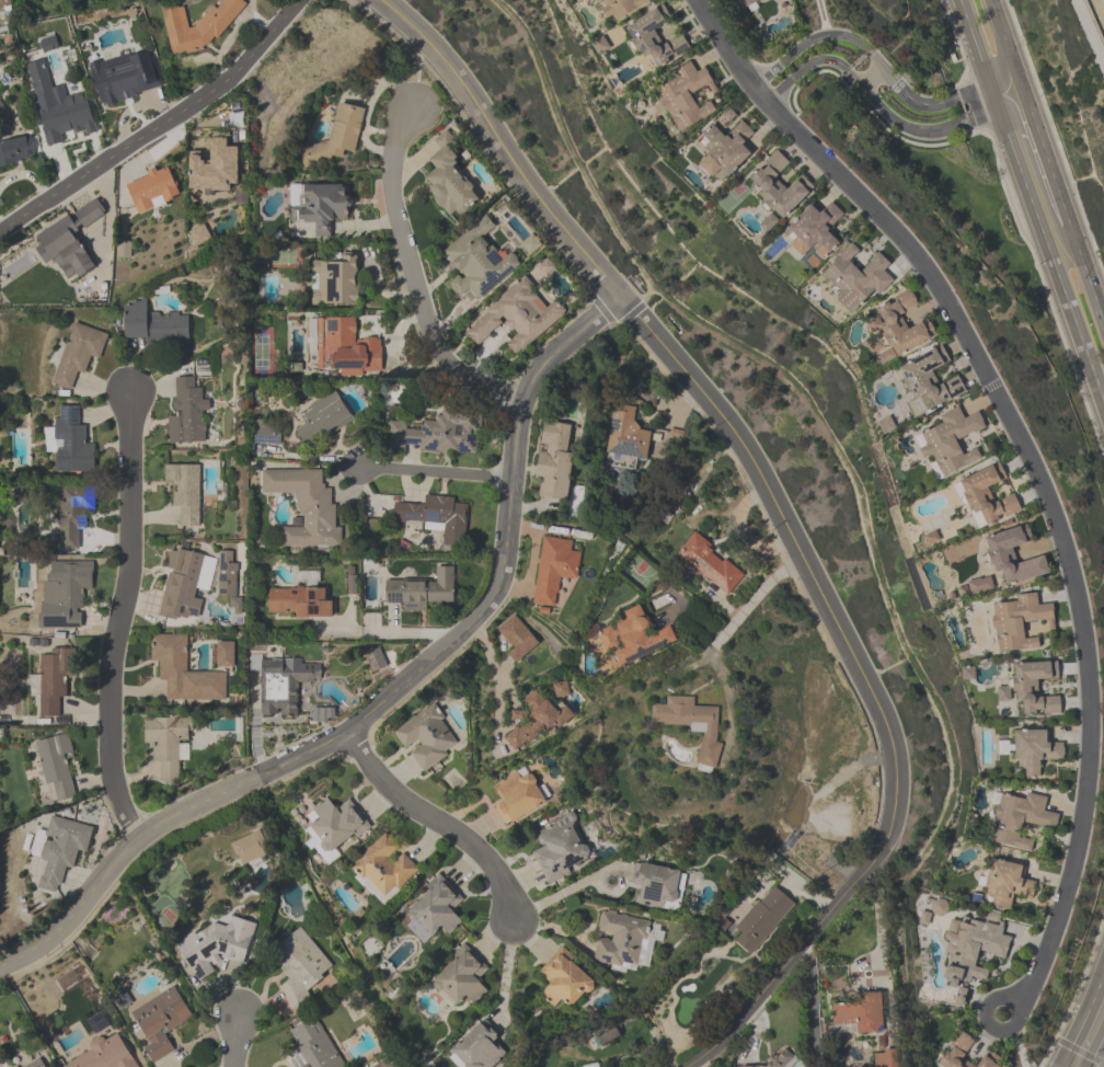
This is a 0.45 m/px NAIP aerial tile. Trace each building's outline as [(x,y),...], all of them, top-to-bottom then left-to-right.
[(215,8),(221,0),(242,0),(245,3),(215,38),(212,36),(209,41),(206,44),(202,46),(202,49),(185,54),(184,51),(172,55),(160,9),(176,5),(177,8),(182,5),(187,27),(194,26),(210,5),(215,8)] [(606,5),(601,0),(649,0),(614,21),(611,14),(605,19),(599,10),(606,5)] [(738,11),(732,0),(756,0),(738,11)] [(624,26),(641,60),(650,56),(657,68),(690,52),(682,34),(662,44),(655,30),(672,22),(664,6),(624,26)] [(99,106),(156,93),(146,51),(89,64),(99,106)] [(714,85),(705,67),(695,73),(690,63),(671,73),(676,81),(655,91),(676,133),(717,113),(710,101),(698,107),(693,96),(714,85)] [(94,126),(87,93),(75,96),(77,105),(64,108),(62,96),(47,100),(52,125),(41,127),(45,149),(66,145),(63,132),(94,126)] [(355,152),(365,112),(364,109),(338,102),(328,143),(299,148),(302,167),(343,160),(344,154),(355,152)] [(721,186),(750,153),(743,146),(753,134),(741,124),(727,139),(713,126),(700,140),(712,150),(698,165),(721,186)] [(480,202),(443,134),(433,139),(440,151),(429,157),(436,170),(424,177),(448,220),(480,202)] [(38,159),(32,135),(0,143),(0,168),(38,159)] [(209,138),(209,157),(189,157),(189,190),(240,190),(239,147),(229,147),(229,138),(209,138)] [(813,190),(799,177),(787,190),(777,180),(791,166),(777,152),(746,185),(784,221),(813,190)] [(137,215),(181,199),(169,166),(125,183),(137,215)] [(291,185),(291,222),(314,222),(314,238),(330,238),(329,218),(351,218),(351,184),(291,185)] [(812,205),(788,231),(822,263),(839,244),(828,233),(843,216),(831,204),(821,214),(812,205)] [(69,216),(35,237),(46,255),(80,234),(69,216)] [(441,251),(459,275),(447,284),(459,299),(470,291),(477,301),(522,266),(505,245),(497,252),(484,235),(495,227),(487,216),(441,251)] [(819,278),(856,315),(891,279),(884,272),(890,266),(879,255),(860,273),(849,262),(858,253),(851,246),(819,278)] [(312,304),(358,305),(358,254),(339,254),(339,263),(312,263),(312,304)] [(566,312),(555,301),(549,306),(521,278),(464,333),(478,348),(503,323),(516,336),(507,345),(519,358),(566,312)] [(868,312),(888,359),(936,339),(929,321),(907,330),(901,314),(917,307),(911,294),(868,312)] [(189,315),(147,315),(147,303),(125,303),(125,340),(146,340),(146,350),(189,349),(189,315)] [(382,376),(382,339),(357,339),(356,317),(308,318),(308,356),(318,356),(318,371),(337,371),(337,376),(382,376)] [(99,360),(107,333),(72,323),(54,385),(73,391),(78,374),(85,376),(90,357),(99,360)] [(896,369),(919,416),(968,393),(959,375),(938,385),(932,372),(950,363),(942,347),(896,369)] [(169,402),(168,443),(205,443),(205,413),(209,413),(209,398),(198,398),(198,378),(176,377),(176,402),(169,402)] [(353,420),(336,390),(298,411),(305,423),(295,429),(305,447),(353,420)] [(636,409),(613,405),(606,456),(646,462),(651,432),(633,429),(636,409)] [(95,472),(94,445),(83,445),(82,407),(56,407),(56,429),(45,429),(46,452),(57,451),(57,473),(95,472)] [(938,480),(983,460),(977,448),(963,454),(957,441),(986,428),(978,412),(964,418),(959,407),(937,417),(941,425),(914,437),(925,461),(929,460),(938,480)] [(478,455),(481,411),(439,408),(438,422),(421,420),(420,430),(409,429),(409,423),(389,421),(387,448),(478,455)] [(282,429),(273,429),(273,420),(253,420),(253,445),(282,445),(282,429)] [(575,426),(542,422),(535,483),(540,484),(539,498),(566,501),(575,426)] [(1021,513),(1015,494),(994,501),(989,487),(1006,481),(1001,464),(958,478),(975,529),(1021,513)] [(164,465),(165,487),(177,487),(177,528),(200,528),(199,465),(164,465)] [(323,468),(262,470),(262,493),(298,492),(299,526),(282,526),(283,548),(342,547),(341,506),(332,507),(332,490),(323,490),(323,468)] [(86,511),(95,511),(95,485),(58,485),(57,550),(80,550),(80,530),(86,530),(86,511)] [(467,498),(425,496),(424,504),(393,502),(392,524),(444,527),(443,549),(464,550),(467,498)] [(1039,560),(1015,565),(1012,550),(1032,545),(1029,527),(987,536),(998,588),(1043,578),(1039,560)] [(728,597),(745,574),(693,533),(675,556),(728,597)] [(532,604),(555,608),(560,579),(574,581),(580,544),(543,538),(532,604)] [(204,554),(171,548),(157,614),(198,623),(202,600),(194,598),(204,554)] [(218,597),(236,597),(236,551),(218,551),(218,597)] [(58,586),(58,629),(80,629),(80,591),(93,591),(93,562),(51,562),(50,586),(58,586)] [(385,580),(385,602),(402,602),(401,612),(430,612),(431,603),(453,603),(453,567),(434,566),(434,580),(385,580)] [(331,617),(331,597),(323,597),(323,588),(268,588),(268,617),(331,617)] [(1041,650),(1040,638),(1026,639),(1025,625),(1054,623),(1052,606),(1037,607),(1037,599),(993,602),(997,654),(1041,650)] [(678,642),(671,625),(653,632),(641,605),(621,613),(624,620),(598,631),(613,669),(678,642)] [(507,656),(517,666),(539,642),(512,616),(496,633),(513,650),(507,656)] [(187,635),(151,635),(151,664),(164,664),(164,702),(225,702),(225,674),(187,673),(187,635)] [(233,668),(232,644),(217,644),(218,668),(233,668)] [(389,668),(380,645),(363,652),(372,675),(389,668)] [(39,657),(39,716),(63,716),(63,676),(73,676),(73,649),(50,649),(50,657),(39,657)] [(260,660),(260,717),(299,717),(299,681),(321,681),(321,660),(260,660)] [(1013,665),(1014,703),(1021,702),(1021,716),(1060,715),(1059,697),(1039,698),(1039,682),(1059,681),(1058,663),(1013,665)] [(520,703),(523,707),(513,715),(521,725),(504,738),(518,756),(566,718),(541,686),(520,703)] [(718,708),(693,708),(693,699),(652,698),(652,728),(700,729),(699,768),(717,769),(718,708)] [(393,730),(421,774),(462,747),(433,703),(393,730)] [(333,709),(318,709),(318,720),(333,720),(333,709)] [(179,760),(190,760),(190,716),(144,716),(144,744),(156,744),(156,782),(179,782),(179,760)] [(1050,730),(1013,730),(1012,766),(1024,766),(1024,777),(1040,777),(1040,762),(1063,763),(1063,742),(1050,742),(1050,730)] [(36,741),(51,804),(76,798),(66,757),(73,755),(69,733),(36,741)] [(1009,752),(1009,743),(999,743),(999,752),(1009,752)] [(488,789),(509,824),(547,802),(525,766),(488,789)] [(990,844),(1031,850),(1032,840),(1020,838),(1022,826),(1056,831),(1059,812),(1046,810),(1047,797),(1025,793),(1024,800),(997,796),(990,844)] [(348,797),(335,807),(327,796),(310,810),(317,818),(307,826),(317,839),(331,858),(371,827),(348,797)] [(828,835),(849,835),(849,812),(828,812),(828,835)] [(93,827),(50,815),(39,857),(46,859),(38,889),(61,895),(73,849),(86,853),(93,827)] [(547,884),(593,858),(569,815),(534,834),(542,848),(531,854),(547,884)] [(232,840),(238,864),(268,857),(262,833),(232,840)] [(348,866),(381,905),(418,874),(385,834),(348,866)] [(1026,866),(990,858),(982,895),(991,897),(989,907),(1010,912),(1014,895),(1030,899),(1035,881),(1023,878),(1026,866)] [(634,864),(630,887),(638,888),(635,905),(677,911),(683,872),(634,864)] [(464,901),(442,878),(402,915),(427,941),(441,928),(448,936),(462,922),(452,912),(464,901)] [(796,905),(772,884),(734,928),(741,935),(735,942),(751,956),(796,905)] [(593,963),(646,972),(654,920),(602,912),(593,963)] [(254,924),(234,920),(223,927),(214,925),(179,946),(178,949),(198,982),(214,973),(215,966),(224,961),(246,965),(254,924)] [(943,978),(983,984),(985,971),(978,970),(980,956),(1007,960),(1010,939),(1002,938),(1003,927),(952,920),(943,978)] [(274,964),(288,982),(277,990),(293,1012),(313,998),(306,989),(333,971),(303,928),(274,948),(281,959),(274,964)] [(491,969),(465,944),(428,983),(455,1009),(465,998),(473,1007),(488,991),(478,981),(491,969)] [(537,972),(548,985),(539,992),(555,1009),(564,1001),(570,1008),(596,986),(563,948),(537,972)] [(129,1012),(148,1042),(142,1046),(153,1064),(176,1050),(165,1033),(192,1016),(174,985),(129,1012)] [(881,993),(856,994),(856,1002),(830,1003),(831,1034),(882,1033),(881,993)] [(285,1035),(303,1066),(345,1066),(316,1017),(285,1035)] [(458,1066),(492,1066),(505,1054),(493,1042),(500,1035),(483,1018),(446,1054),(458,1066)] [(1001,1063),(986,1054),(978,1066),(964,1058),(975,1041),(960,1031),(937,1066),(998,1066),(1001,1063)] [(120,1034),(107,1040),(106,1039),(64,1063),(66,1066),(139,1066),(120,1034)] [(786,1054),(768,1054),(769,1066),(755,1066),(787,1066),(786,1054)] [(895,1054),(876,1054),(876,1066),(895,1066),(895,1054)] [(42,1057),(24,1066),(47,1066),(42,1057)] [(388,1059),(375,1066),(394,1066),(388,1059)]
